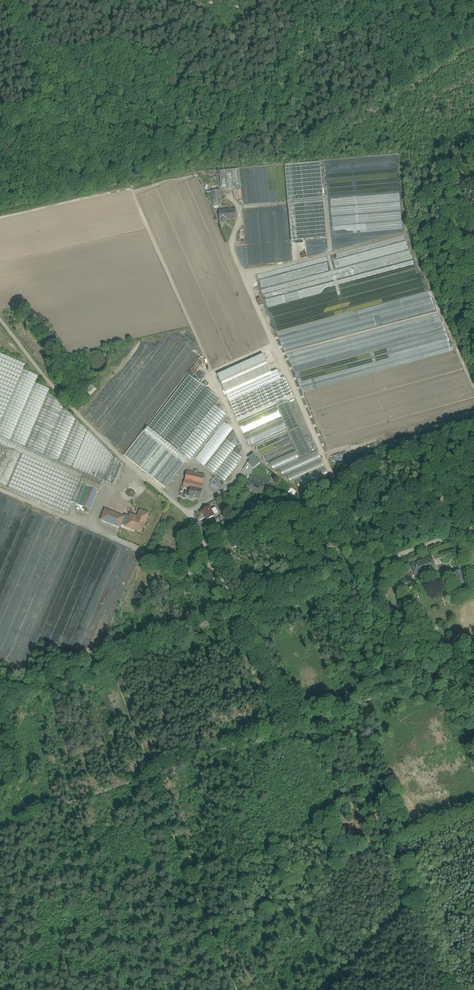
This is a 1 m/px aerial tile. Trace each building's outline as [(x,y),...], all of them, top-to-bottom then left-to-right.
[(289,200),(289,204),(293,240),(328,237),(321,161),(285,165),(289,200)] [(273,166),(276,201),(288,200),(284,165),(273,166)] [(262,167),(265,202),(274,202),(271,166),(262,167)] [(251,168),(254,203),(264,203),(260,167),(251,168)] [(243,204),(253,204),(250,168),(240,169),(243,204)] [(239,169),(219,171),(221,187),(223,190),(241,189),(239,169)] [(220,190),(211,190),(212,201),(221,200),(220,190)] [(253,208),(255,207),(264,207),(265,206),(274,206),(276,205),(288,204),(289,204),(289,200),(288,200),(276,201),(274,202),(265,202),(264,203),(254,203),(253,204),(243,204),(244,208),(253,208)] [(288,204),(276,205),(280,241),(291,240),(288,204)] [(274,206),(265,206),(268,242),(277,241),(274,206)] [(264,207),(255,207),(258,243),(267,242),(264,207)] [(256,243),(253,208),(244,208),(247,244),(256,243)] [(235,209),(219,211),(220,220),(220,223),(225,223),(224,220),(236,218),(235,209)] [(396,290),(370,295),(371,301),(367,302),(368,305),(398,300),(396,290)] [(23,369),(26,364),(0,353),(0,424),(23,369)] [(263,354),(217,375),(226,393),(271,373),(263,354)] [(0,424),(0,436),(26,447),(49,393),(50,389),(35,383),(38,376),(23,369),(0,424)] [(189,375),(148,427),(163,439),(204,387),(189,375)] [(90,383),(78,396),(84,402),(96,389),(90,383)] [(204,387),(163,439),(178,451),(196,428),(215,405),(219,399),(204,387)] [(49,393),(26,447),(43,455),(64,407),(49,393)] [(311,453),(288,401),(276,406),(281,417),(281,419),(291,441),(292,442),(299,458),(311,453)] [(227,414),(215,405),(196,428),(208,437),(211,434),(225,416),(227,414)] [(276,406),(239,423),(243,434),(281,417),(276,406)] [(64,407),(43,455),(58,461),(76,419),(64,407)] [(208,437),(193,457),(204,466),(233,429),(227,424),(230,421),(227,419),(227,418),(225,416),(208,437)] [(76,419),(58,461),(73,468),(88,432),(76,419)] [(281,419),(249,433),(244,436),(249,446),(255,444),(260,455),(291,441),(281,419)] [(148,427),(147,427),(144,431),(167,449),(184,463),(188,458),(178,451),(163,439),(148,427)] [(208,437),(196,428),(178,451),(188,458),(190,460),(193,457),(208,437)] [(144,431),(143,431),(124,455),(148,473),(167,449),(144,431)] [(234,431),(227,440),(236,447),(239,443),(234,431)] [(88,432),(73,468),(85,473),(98,441),(88,432)] [(0,436),(0,444),(23,454),(26,447),(0,436)] [(227,440),(205,467),(214,474),(233,450),(236,447),(227,440)] [(98,441),(85,473),(95,477),(97,471),(107,450),(98,441)] [(292,442),(262,455),(266,464),(270,463),(273,471),(279,468),(311,453),(299,458),(292,442)] [(0,444),(0,485),(8,488),(23,454),(0,444)] [(238,446),(234,450),(239,454),(242,450),(242,449),(238,446)] [(43,455),(26,447),(23,454),(35,459),(47,465),(59,470),(71,475),(82,479),(80,484),(86,486),(90,488),(97,491),(99,492),(103,481),(95,477),(85,473),(73,468),(58,461),(43,455)] [(184,463),(167,449),(148,473),(165,487),(184,463)] [(107,450),(97,471),(108,476),(115,458),(107,450)] [(233,450),(214,474),(216,475),(210,482),(212,483),(210,486),(216,491),(218,488),(219,489),(238,465),(236,464),(242,457),(233,450)] [(311,453),(279,468),(283,476),(286,475),(290,483),(295,481),(299,489),(328,476),(317,451),(311,453)] [(254,453),(248,457),(250,461),(248,462),(249,464),(253,469),(258,465),(253,459),(256,457),(254,453)] [(23,454),(8,488),(20,494),(35,459),(23,454)] [(35,459),(20,494),(32,499),(47,465),(35,459)] [(125,466),(116,459),(106,482),(116,486),(125,466)] [(249,464),(244,468),(248,473),(253,469),(249,464)] [(47,465),(32,499),(45,504),(59,470),(47,465)] [(59,470),(45,504),(57,509),(71,475),(59,470)] [(108,476),(97,471),(95,477),(103,481),(105,482),(108,476)] [(205,475),(187,471),(185,481),(203,485),(205,475)] [(71,475),(57,509),(67,514),(72,502),(80,484),(82,479),(71,475)] [(268,483),(251,475),(249,481),(265,489),(266,489),(268,483)] [(203,485),(185,481),(184,486),(191,488),(189,497),(189,496),(195,498),(200,499),(202,489),(201,489),(202,485),(203,485)] [(265,489),(249,481),(246,486),(263,494),(265,489)] [(80,484),(72,502),(78,505),(86,486),(80,484)] [(86,486),(78,505),(83,506),(90,488),(86,486)] [(90,488),(83,506),(89,509),(94,498),(97,491),(90,488)] [(209,507),(202,511),(207,520),(214,516),(214,515),(218,513),(215,508),(213,509),(211,510),(209,507)] [(124,517),(105,509),(101,520),(120,527),(121,525),(124,517)] [(137,517),(131,514),(130,515),(129,516),(125,514),(124,517),(121,525),(140,532),(143,525),(144,525),(149,513),(140,510),(137,517)] [(241,518),(234,521),(236,527),(243,524),(241,518)] [(432,557),(411,564),(415,575),(436,568),(432,557)] [(460,570),(452,573),(457,586),(465,584),(460,570)]
